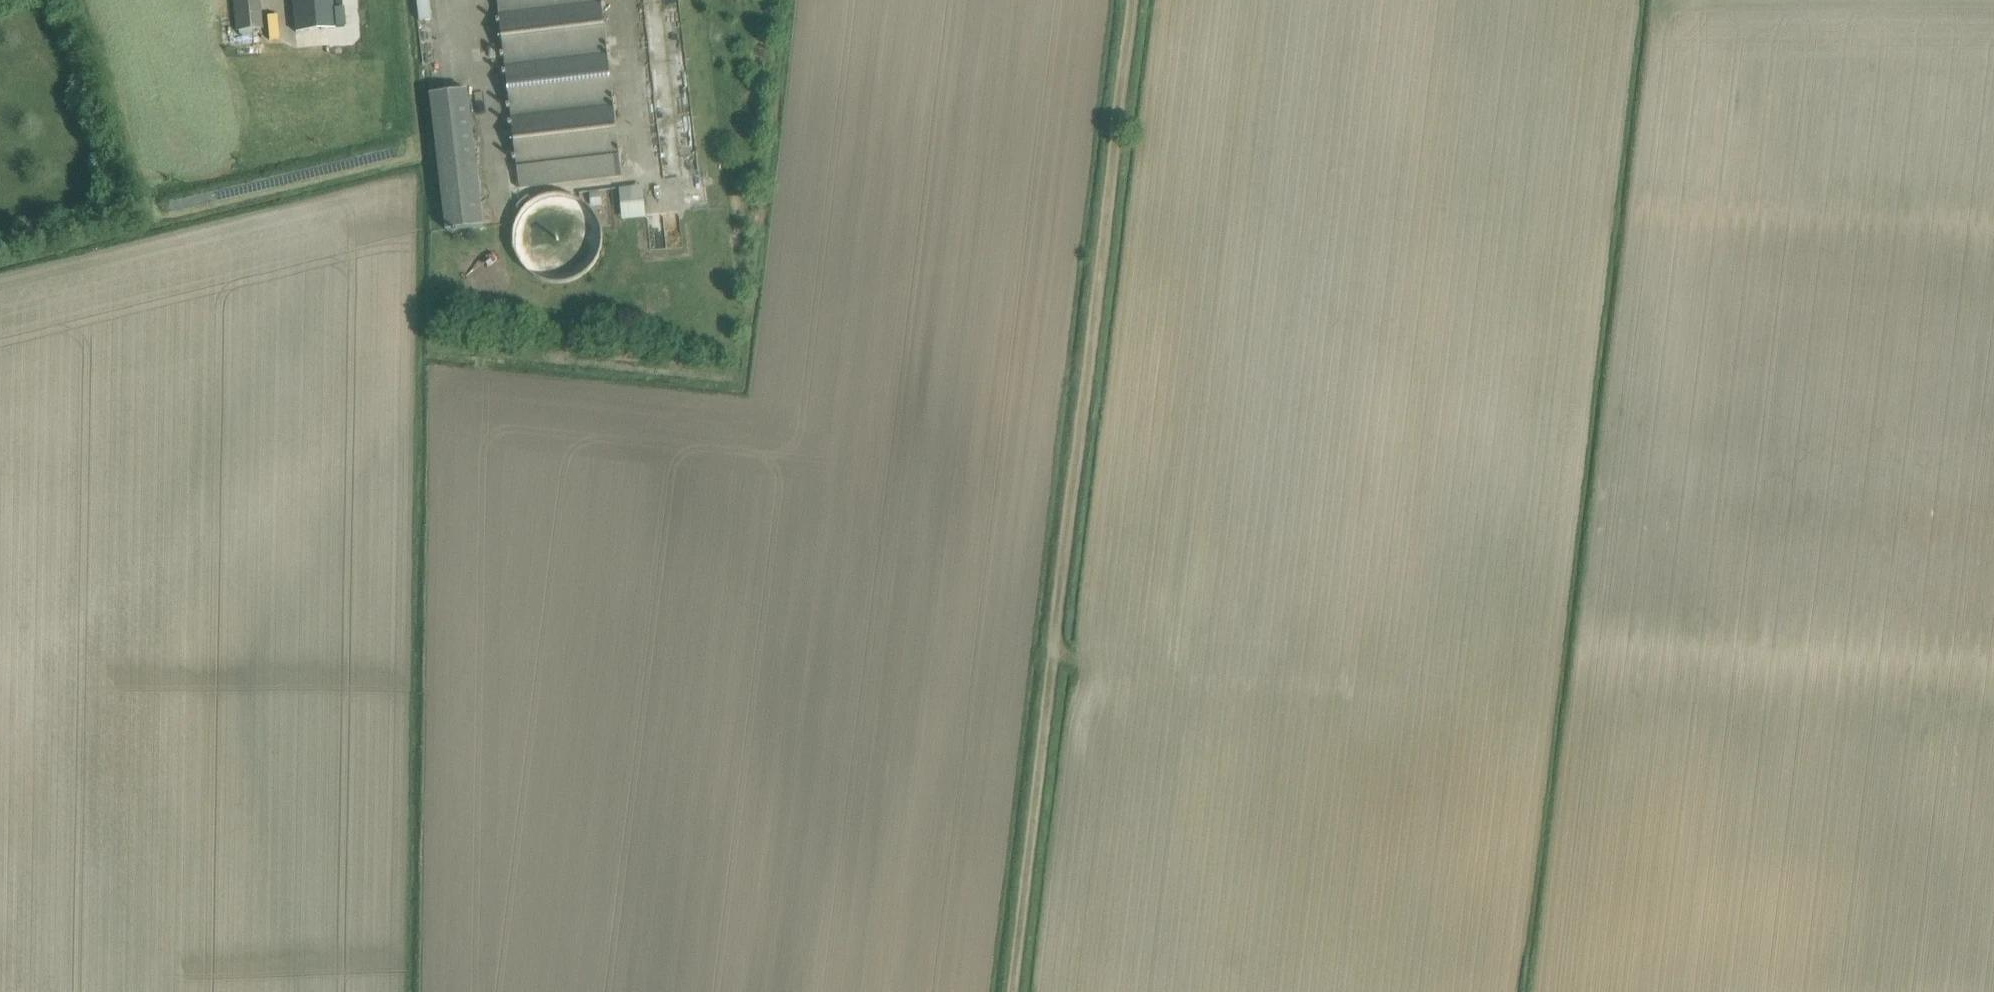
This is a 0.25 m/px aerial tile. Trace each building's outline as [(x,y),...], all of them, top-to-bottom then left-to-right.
[(239,32),(262,30),(259,0),(236,0),(239,32)] [(296,29),(335,25),(333,6),(332,0),(293,0),(296,29)] [(520,190),(623,178),(602,0),(498,0),(520,190)] [(345,24),(343,5),(333,6),(335,25),(345,24)] [(484,225),(468,89),(430,94),(446,230),(484,225)] [(622,218),(646,218),(645,185),(621,186),(622,218)] [(514,230),(514,238),(514,246),(516,253),(522,264),(527,269),(536,277),(543,280),(551,282),(558,283),(566,282),(577,278),(584,274),(590,269),(595,263),(599,257),(601,249),(603,238),(602,230),(599,219),(595,212),(590,206),(584,201),(574,196),(566,194),(558,193),(551,194),(539,197),(533,201),(527,206),(522,212),(518,219),(514,230)]
